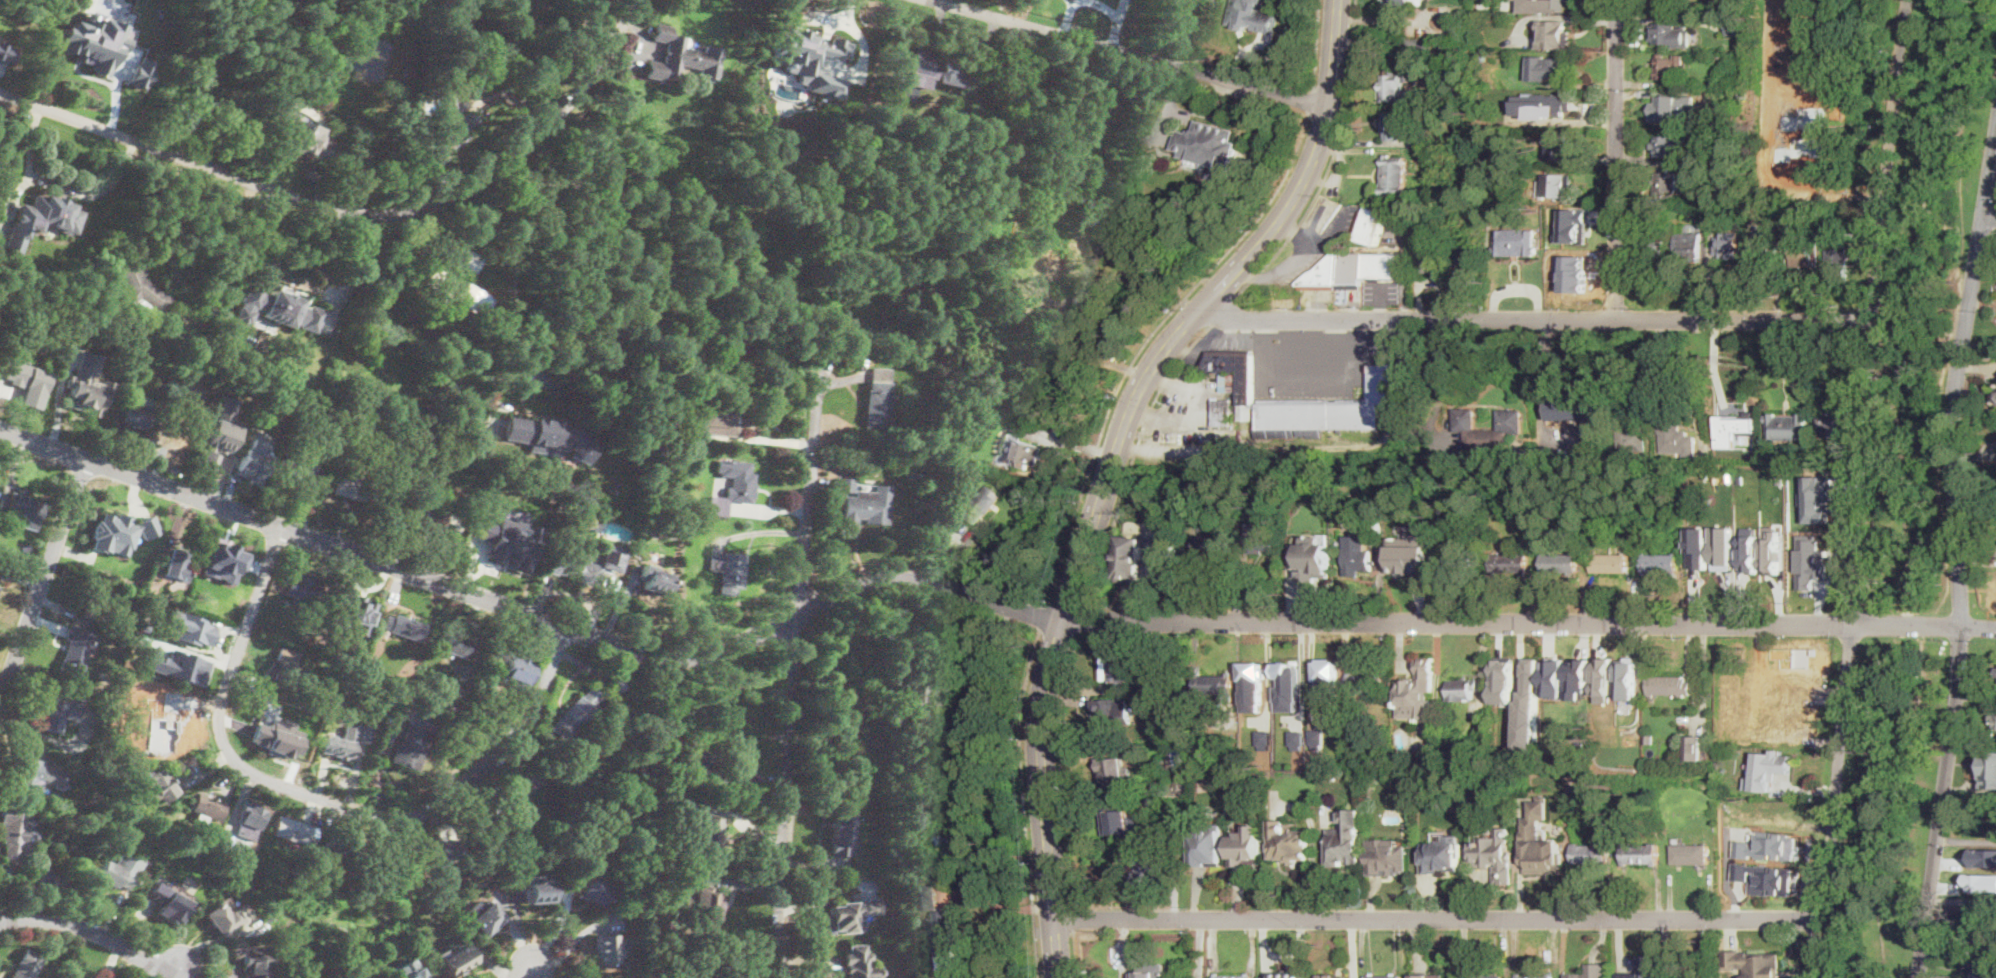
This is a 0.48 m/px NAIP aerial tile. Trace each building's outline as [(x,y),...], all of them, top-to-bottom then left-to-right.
[(1241,8),(1243,0),(1262,0),(1259,12),(1241,8)] [(1544,15),(1543,0),(1572,0),(1572,2),(1565,3),(1566,15),(1544,15)] [(1714,7),(1709,13),(1702,8),(1707,2),(1714,7)] [(109,73),(113,57),(119,58),(127,28),(96,19),(94,26),(70,20),(68,29),(62,27),(56,48),(79,54),(76,64),(109,73)] [(1567,44),(1538,44),(1538,30),(1545,30),(1545,23),(1567,23),(1567,44)] [(684,48),(704,52),(705,46),(722,49),(716,81),(699,77),(700,70),(679,66),(677,76),(664,73),(662,81),(645,78),(648,61),(663,64),(664,58),(663,57),(664,50),(666,50),(667,43),(652,40),(656,24),(673,27),(671,36),(686,39),(684,48)] [(1677,24),(1677,44),(1656,44),(1656,41),(1652,41),(1652,26),(1656,26),(1656,25),(1677,24)] [(841,65),(811,57),(809,62),(799,59),(805,35),(837,43),(836,46),(846,49),(841,65)] [(0,44),(0,61),(7,64),(12,48),(0,44)] [(933,59),(941,61),(942,56),(965,62),(959,88),(934,82),(936,73),(931,72),(930,76),(911,71),(916,49),(935,54),(933,59)] [(1486,50),(1486,59),(1476,59),(1476,53),(1479,53),(1479,49),(1486,50)] [(1665,54),(1665,59),(1675,58),(1675,56),(1683,55),(1683,65),(1673,65),(1673,79),(1657,80),(1656,59),(1658,59),(1658,55),(1665,54)] [(1566,81),(1559,81),(1559,77),(1546,78),(1545,58),(1568,57),(1569,68),(1566,68),(1566,81)] [(153,63),(137,58),(128,84),(144,89),(153,63)] [(877,64),(872,80),(860,76),(864,60),(877,64)] [(1396,71),(1403,71),(1403,90),(1401,90),(1401,102),(1382,102),(1382,90),(1378,90),(1378,84),(1381,84),(1381,74),(1384,74),(1384,65),(1396,65),(1396,71)] [(1749,100),(1740,100),(1739,90),(1748,90),(1749,100)] [(1733,100),(1723,100),(1723,92),(1733,92),(1733,100)] [(1815,94),(1814,122),(1796,121),(1796,101),(1799,101),(1799,94),(1815,94)] [(1566,96),(1566,102),(1571,102),(1571,111),(1565,111),(1565,122),(1547,122),(1547,96),(1566,96)] [(1666,122),(1656,122),(1655,98),(1675,98),(1675,116),(1666,116),(1666,122)] [(1399,112),(1399,141),(1382,141),(1382,111),(1399,112)] [(1229,121),(1218,169),(1197,164),(1202,140),(1208,141),(1213,118),(1229,121)] [(319,157),(282,146),(288,122),(326,134),(319,157)] [(1814,132),(1813,159),(1794,158),(1794,138),(1797,138),(1798,132),(1802,133),(1803,129),(1810,129),(1810,131),(1814,132)] [(1569,159),(1542,161),(1541,134),(1567,132),(1569,159)] [(1687,135),(1687,158),(1657,157),(1657,135),(1687,135)] [(1391,154),(1391,157),(1407,157),(1407,193),(1390,194),(1390,197),(1383,197),(1382,155),(1391,154)] [(1808,168),(1808,178),(1812,178),(1812,186),(1808,186),(1808,191),(1788,190),(1789,168),(1808,168)] [(1677,198),(1655,198),(1656,173),(1677,173),(1677,198)] [(1543,197),(1542,176),(1571,176),(1571,190),(1566,190),(1566,197),(1543,197)] [(1732,194),(1722,193),(1723,184),(1733,185),(1732,194)] [(1053,190),(1050,200),(1036,197),(1038,187),(1053,190)] [(4,247),(18,253),(27,230),(37,232),(41,222),(73,234),(81,211),(71,207),(72,204),(63,201),(63,199),(52,195),(51,197),(43,194),(42,197),(34,194),(30,206),(20,203),(4,247)] [(1413,215),(1394,215),(1395,203),(1413,204),(1413,215)] [(1378,245),(1357,239),(1366,206),(1388,212),(1378,245)] [(1685,225),(1685,234),(1700,234),(1700,257),(1699,257),(1699,262),(1688,262),(1688,257),(1675,257),(1675,224),(1685,225)] [(1534,229),(1535,254),(1524,254),(1524,249),(1504,249),(1504,253),(1496,253),(1496,230),(1534,229)] [(1854,229),(1854,238),(1846,238),(1847,229),(1854,229)] [(1593,238),(1592,251),(1580,251),(1580,253),(1567,253),(1567,251),(1557,251),(1557,230),(1575,230),(1575,233),(1586,234),(1586,238),(1593,238)] [(1738,233),(1738,259),(1719,259),(1719,256),(1716,256),(1716,249),(1718,249),(1718,233),(1738,233)] [(1792,268),(1792,240),(1819,240),(1819,263),(1813,263),(1813,268),(1792,268)] [(473,277),(454,265),(464,248),(484,259),(473,277)] [(1848,249),(1848,254),(1850,254),(1850,260),(1847,260),(1847,281),(1842,281),(1842,283),(1836,283),(1836,280),(1826,280),(1825,249),(1848,249)] [(1301,290),(1301,282),(1334,254),(1400,254),(1400,278),(1362,278),(1362,284),(1337,284),(1337,290),(1301,290)] [(171,300),(153,323),(131,305),(126,295),(127,291),(119,271),(137,263),(143,278),(171,300)] [(486,296),(474,315),(454,302),(450,307),(429,294),(432,289),(425,284),(437,265),(486,296)] [(247,282),(233,322),(246,328),(253,309),(261,311),(259,317),(289,327),(290,322),(297,325),(297,327),(313,332),(321,310),(307,305),(311,295),(266,278),(262,288),(247,282)] [(1254,351),(1254,421),(1239,421),(1238,373),(1237,373),(1237,393),(1221,393),(1220,374),(1200,374),(1209,352),(1254,351)] [(51,374),(44,393),(5,380),(12,361),(51,374)] [(1382,403),(1382,428),(1317,429),(1317,433),(1309,433),(1309,437),(1299,437),(1299,428),(1294,428),(1294,437),(1259,437),(1259,399),(1368,399),(1367,372),(1373,372),(1372,365),(1398,364),(1399,403),(1382,403)] [(890,369),(887,415),(897,416),(896,430),(864,429),(866,390),(868,390),(868,382),(870,382),(871,368),(890,369)] [(190,378),(187,387),(181,384),(184,376),(190,378)] [(71,382),(84,387),(85,384),(95,388),(94,391),(109,397),(103,413),(65,399),(71,382)] [(1577,394),(1577,400),(1588,399),(1588,395),(1596,395),(1596,399),(1615,399),(1615,420),(1550,420),(1550,399),(1561,399),(1561,394),(1577,394)] [(741,402),(740,414),(746,415),(746,429),(739,429),(739,437),(713,435),(714,421),(701,420),(702,413),(701,413),(702,399),(729,402),(730,395),(735,395),(735,401),(741,402)] [(230,454),(240,422),(230,420),(236,400),(222,396),(216,418),(214,417),(205,447),(230,454)] [(1233,426),(1215,426),(1215,399),(1233,399),(1233,426)] [(152,409),(145,430),(123,423),(130,403),(152,409)] [(1476,429),(1498,429),(1499,410),(1524,410),(1524,433),(1508,433),(1508,452),(1465,451),(1466,431),(1456,431),(1456,408),(1477,409),(1476,429)] [(1735,408),(1735,412),(1742,412),(1742,420),(1746,420),(1746,428),(1729,428),(1729,433),(1723,433),(1723,428),(1720,428),(1721,412),(1729,412),(1729,408),(1735,408)] [(1845,411),(1845,430),(1819,429),(1819,414),(1839,415),(1839,411),(1845,411)] [(200,425),(193,445),(173,438),(182,412),(192,416),(190,422),(200,425)] [(1806,413),(1806,416),(1809,416),(1809,423),(1805,422),(1805,441),(1768,440),(1769,423),(1766,423),(1766,414),(1777,414),(1777,417),(1798,417),(1798,413),(1806,413)] [(530,426),(534,427),(536,419),(562,423),(561,428),(563,429),(563,427),(580,432),(580,436),(597,445),(585,465),(569,456),(572,451),(561,449),(560,457),(529,452),(531,441),(528,440),(527,443),(504,440),(508,417),(531,421),(530,426)] [(344,426),(342,434),(334,431),(336,423),(344,426)] [(1648,429),(1648,451),(1619,451),(1620,429),(1648,429)] [(264,434),(250,430),(236,474),(260,482),(272,447),(261,443),(264,434)] [(1690,453),(1662,453),(1662,430),(1691,431),(1690,453)] [(1821,434),(1821,441),(1827,441),(1827,451),(1813,451),(1813,434),(1821,434)] [(235,438),(233,443),(243,445),(238,464),(207,455),(212,437),(229,442),(230,436),(235,438)] [(1017,438),(1038,445),(1032,465),(1029,464),(1028,468),(1004,460),(1010,440),(1016,441),(1017,438)] [(213,470),(218,455),(203,450),(198,465),(213,470)] [(1533,462),(1518,462),(1518,451),(1533,451),(1533,462)] [(305,456),(303,460),(317,465),(314,472),(319,474),(315,488),(276,475),(283,453),(292,456),(294,452),(305,456)] [(751,505),(731,503),(731,510),(710,508),(711,496),(726,498),(727,491),(730,491),(731,480),(721,479),(721,478),(720,477),(721,461),(748,464),(748,474),(754,474),(751,505)] [(928,473),(928,482),(918,482),(918,472),(928,473)] [(340,473),(359,480),(360,475),(377,481),(372,494),(379,496),(375,507),(333,493),(340,473)] [(1830,500),(1830,522),(1806,523),(1805,505),(1800,505),(1800,492),(1805,492),(1805,476),(1835,476),(1835,500),(1830,500)] [(853,493),(837,491),(838,478),(854,479),(853,493)] [(985,517),(982,515),(975,524),(964,515),(969,509),(971,511),(974,507),(972,506),(988,485),(1002,497),(985,517)] [(888,486),(886,525),(865,523),(865,519),(857,518),(856,527),(842,526),(845,496),(854,497),(855,491),(872,492),(873,486),(888,486)] [(11,518),(0,514),(0,500),(1,497),(9,500),(11,493),(45,504),(38,526),(24,522),(22,527),(9,523),(11,518)] [(441,531),(444,513),(417,508),(413,525),(441,531)] [(100,511),(98,521),(94,520),(88,538),(91,539),(88,548),(102,552),(103,550),(107,552),(108,550),(124,556),(127,548),(130,548),(136,530),(141,539),(159,531),(150,514),(132,523),(129,522),(130,516),(116,511),(114,517),(100,511)] [(601,515),(597,532),(586,529),(590,512),(601,515)] [(518,528),(515,535),(528,540),(521,559),(484,546),(491,527),(503,532),(505,524),(518,528)] [(1734,569),(1733,526),(1713,527),(1713,570),(1734,569)] [(1741,528),(1742,573),(1759,572),(1758,527),(1741,528)] [(1709,528),(1688,528),(1687,568),(1708,568),(1709,528)] [(1764,574),(1781,574),(1779,528),(1763,528),(1764,574)] [(1270,530),(1271,542),(1276,541),(1276,551),(1264,551),(1264,554),(1248,554),(1248,530),(1270,530)] [(1303,530),(1303,538),(1322,537),(1323,559),(1302,559),(1301,553),(1294,553),(1294,530),(1303,530)] [(1413,571),(1413,574),(1403,574),(1403,572),(1391,572),(1391,538),(1410,538),(1410,534),(1429,534),(1429,549),(1427,549),(1427,571),(1413,571)] [(1145,537),(1141,580),(1139,579),(1139,583),(1119,581),(1123,535),(1145,537)] [(1467,541),(1467,550),(1475,550),(1475,567),(1452,568),(1452,564),(1442,564),(1442,555),(1450,555),(1450,549),(1456,549),(1456,541),(1467,541)] [(1703,542),(1703,554),(1729,554),(1729,573),(1692,573),(1692,542),(1703,542)] [(620,574),(602,567),(608,545),(627,551),(620,574)] [(1373,571),(1347,571),(1346,550),(1372,549),(1373,571)] [(191,568),(187,582),(166,576),(174,550),(189,554),(186,567),(191,568)] [(555,552),(578,559),(579,557),(588,559),(587,562),(603,568),(596,589),(588,586),(586,593),(578,591),(579,589),(577,589),(579,584),(578,583),(579,580),(558,574),(557,576),(550,574),(551,572),(549,571),(555,552)] [(745,555),(741,593),(736,592),(735,597),(719,595),(722,572),(709,571),(710,555),(723,557),(724,553),(745,555)] [(1492,573),(1491,555),(1528,554),(1528,573),(1492,573)] [(1577,572),(1543,573),(1543,555),(1577,554),(1577,572)] [(1594,572),(1594,554),(1630,554),(1630,572),(1594,572)] [(1680,555),(1680,576),(1673,575),(1673,573),(1649,572),(1649,575),(1642,575),(1642,555),(1680,555)] [(1778,577),(1773,577),(1773,574),(1747,574),(1747,577),(1741,577),(1741,555),(1778,555),(1778,577)] [(1793,576),(1793,555),(1829,555),(1830,576),(1793,576)] [(243,567),(237,587),(231,585),(229,591),(215,587),(217,581),(205,577),(212,557),(243,567)] [(671,576),(664,596),(642,589),(646,581),(639,579),(643,565),(650,567),(649,569),(671,576)] [(323,588),(319,598),(314,596),(311,604),(283,593),(285,587),(282,586),(287,574),(323,588)] [(113,590),(102,624),(80,616),(88,595),(90,595),(94,584),(113,590)] [(371,606),(366,624),(347,618),(346,622),(336,619),(337,614),(335,613),(341,593),(352,597),(351,600),(371,606)] [(217,625),(172,610),(164,633),(209,648),(217,625)] [(394,616),(423,625),(418,642),(389,633),(390,630),(384,628),(388,616),(392,617),(394,616)] [(95,634),(81,680),(60,673),(69,641),(65,640),(70,626),(95,634)] [(192,659),(190,659),(185,674),(167,668),(175,644),(163,640),(167,628),(198,639),(192,659)] [(473,639),(464,659),(447,652),(446,656),(438,652),(448,628),(473,639)] [(295,687),(273,680),(278,663),(276,662),(280,647),(301,654),(297,667),(301,668),(295,687)] [(203,685),(209,660),(170,650),(168,658),(153,654),(148,671),(203,685)] [(1785,653),(1781,690),(1762,689),(1766,651),(1785,653)] [(531,660),(529,664),(537,667),(526,692),(501,682),(512,656),(521,660),(522,656),(531,660)] [(1398,716),(1428,717),(1428,716),(1432,715),(1432,699),(1428,699),(1428,691),(1433,690),(1433,656),(1417,656),(1417,678),(1399,678),(1399,687),(1396,687),(1396,707),(1398,707),(1398,716)] [(1518,755),(1537,755),(1538,689),(1537,689),(1538,656),(1526,657),(1525,663),(1522,663),(1522,674),(1525,674),(1524,690),(1520,690),(1520,700),(1516,699),(1516,747),(1518,747),(1518,755)] [(1130,683),(1106,682),(1107,657),(1131,658),(1130,683)] [(1597,702),(1613,702),(1612,657),(1596,658),(1597,702)] [(1318,658),(1334,658),(1334,661),(1336,661),(1337,679),(1334,679),(1334,692),(1336,692),(1336,702),(1334,702),(1335,710),(1317,711),(1318,703),(1316,703),(1316,689),(1318,689),(1318,680),(1315,680),(1315,670),(1315,660),(1318,660),(1318,658)] [(1543,659),(1544,697),(1565,696),(1564,658),(1543,659)] [(1513,703),(1514,659),(1493,659),(1492,702),(1513,703)] [(1589,692),(1589,659),(1568,659),(1569,700),(1583,699),(1583,692),(1589,692)] [(1240,662),(1260,662),(1261,703),(1259,703),(1260,711),(1243,711),(1243,702),(1241,702),(1242,680),(1240,680),(1240,662)] [(1275,662),(1297,662),(1298,701),(1296,701),(1296,710),(1277,710),(1277,701),(1275,701),(1275,686),(1280,685),(1280,678),(1275,678),(1275,662)] [(131,672),(128,679),(121,675),(123,669),(131,672)] [(1234,672),(1235,702),(1219,702),(1219,693),(1195,694),(1194,676),(1227,676),(1227,673),(1234,672)] [(1384,695),(1348,696),(1347,674),(1383,673),(1384,695)] [(627,684),(617,695),(606,684),(617,674),(627,684)] [(1546,695),(1546,676),(1589,676),(1589,695),(1546,695)] [(1686,676),(1686,682),(1693,682),(1693,695),(1649,695),(1649,676),(1686,676)] [(1637,696),(1611,696),(1611,677),(1637,677),(1637,696)] [(1467,701),(1449,701),(1449,680),(1479,680),(1479,690),(1474,690),(1474,698),(1467,698),(1467,701)] [(168,701),(175,703),(167,731),(147,726),(155,699),(160,700),(161,696),(154,694),(157,686),(171,690),(168,701)] [(603,700),(594,709),(597,711),(581,729),(579,727),(563,744),(548,729),(580,695),(582,697),(590,688),(603,700)] [(59,736),(41,730),(53,691),(71,697),(59,736)] [(1118,699),(1119,707),(1127,706),(1127,710),(1128,710),(1130,725),(1119,726),(1119,723),(1110,724),(1110,729),(1102,730),(1101,725),(1096,725),(1093,701),(1118,699)] [(507,705),(504,714),(498,712),(502,703),(507,705)] [(947,710),(946,724),(931,723),(932,709),(947,710)] [(256,723),(250,745),(294,757),(301,732),(293,729),(294,723),(274,718),(271,727),(256,723)] [(432,723),(429,730),(432,731),(418,772),(391,762),(397,743),(400,744),(407,722),(414,724),(416,718),(432,723)] [(396,729),(391,742),(379,738),(384,724),(396,729)] [(1271,730),(1256,731),(1256,750),(1271,749),(1271,730)] [(1303,731),(1290,731),(1290,750),(1303,750),(1303,731)] [(1654,743),(1645,744),(1645,735),(1654,735),(1654,743)] [(1704,760),(1688,761),(1687,737),(1704,737),(1704,760)] [(355,742),(352,759),(333,757),(335,740),(355,742)] [(384,750),(380,761),(374,759),(378,748),(384,750)] [(1792,755),(1790,773),(1776,771),(1774,785),(1771,785),(1770,791),(1743,788),(1745,776),(1752,776),(1754,750),(1772,752),(1773,748),(1783,749),(1783,754),(1792,755)] [(1981,751),(1995,751),(1995,787),(1981,787),(1981,778),(1980,778),(1981,751)] [(64,772),(59,789),(40,783),(39,788),(40,788),(37,796),(13,788),(23,756),(42,762),(41,764),(64,772)] [(1124,768),(1132,767),(1134,790),(1107,792),(1106,783),(1102,784),(1101,771),(1100,771),(1099,761),(1123,759),(1124,768)] [(484,760),(454,777),(461,790),(492,773),(484,760)] [(163,767),(179,793),(164,803),(152,785),(143,786),(143,788),(133,790),(130,773),(139,771),(139,770),(151,768),(152,774),(163,767)] [(380,789),(377,798),(368,796),(371,787),(380,789)] [(228,805),(220,822),(208,818),(205,825),(196,820),(198,814),(192,811),(200,793),(228,805)] [(1530,799),(1549,799),(1548,820),(1541,819),(1541,840),(1560,839),(1560,852),(1563,852),(1563,863),(1561,863),(1562,874),(1524,873),(1525,864),(1523,864),(1523,839),(1524,839),(1524,816),(1531,816),(1530,799)] [(663,809),(654,818),(646,811),(655,801),(663,809)] [(265,811),(253,841),(237,835),(243,817),(239,816),(243,802),(259,807),(258,809),(265,811)] [(1987,804),(1995,805),(1995,833),(1994,833),(1994,837),(1982,836),(1983,825),(1978,824),(1979,817),(1985,818),(1987,804)] [(1,824),(0,824),(0,811),(1,805),(28,807),(27,814),(37,815),(36,828),(40,834),(39,841),(33,846),(28,846),(27,851),(30,852),(28,862),(31,865),(44,866),(47,864),(51,864),(54,868),(53,872),(51,873),(49,889),(32,888),(35,870),(28,870),(23,864),(24,856),(21,856),(20,864),(4,861),(5,849),(5,848),(3,847),(4,841),(2,841),(3,829),(1,829),(1,824)] [(1114,805),(1115,812),(1128,810),(1129,818),(1138,817),(1139,832),(1105,836),(1102,806),(1114,805)] [(1341,808),(1359,808),(1359,863),(1347,863),(1347,860),(1342,860),(1342,866),(1327,866),(1327,828),(1340,828),(1341,808)] [(852,812),(851,839),(858,839),(857,849),(849,849),(848,856),(829,855),(830,837),(831,837),(831,829),(830,829),(830,820),(832,820),(832,811),(852,812)] [(305,845),(273,835),(279,816),(311,827),(305,845)] [(724,836),(724,845),(719,845),(718,862),(693,860),(693,849),(699,849),(702,818),(721,819),(720,835),(724,836)] [(1190,865),(1221,865),(1221,822),(1208,822),(1207,827),(1190,827),(1190,865)] [(1228,865),(1238,865),(1247,865),(1247,863),(1258,863),(1258,825),(1245,825),(1245,831),(1236,831),(1236,836),(1227,836),(1228,865)] [(1735,840),(1733,857),(1751,858),(1751,854),(1757,855),(1757,857),(1796,861),(1799,837),(1791,836),(1791,833),(1759,831),(1759,833),(1749,832),(1748,840),(1751,840),(1751,842),(1735,840)] [(336,837),(351,841),(351,838),(368,843),(364,858),(354,855),(353,857),(333,851),(333,853),(324,851),(328,837),(335,839),(336,837)] [(1501,838),(1501,842),(1510,841),(1510,862),(1490,862),(1490,864),(1483,864),(1483,867),(1477,867),(1477,864),(1471,865),(1471,837),(1501,838)] [(1366,875),(1398,875),(1398,872),(1407,871),(1407,845),(1398,845),(1398,838),(1365,838),(1366,875)] [(441,841),(442,844),(450,842),(455,860),(412,873),(406,852),(441,841)] [(1459,863),(1423,863),(1423,843),(1459,842),(1459,863)] [(1623,843),(1623,862),(1659,863),(1659,845),(1623,843)] [(1308,863),(1272,863),(1272,844),(1308,844),(1308,863)] [(1610,845),(1610,863),(1573,863),(1573,845),(1610,845)] [(1710,864),(1672,864),(1672,845),(1710,845),(1710,864)] [(87,851),(86,857),(74,855),(75,849),(87,851)] [(1968,849),(1968,867),(1995,867),(1995,849),(1968,849)] [(1158,884),(1134,884),(1133,871),(1137,871),(1137,852),(1157,852),(1158,884)] [(140,863),(126,890),(116,884),(113,889),(93,877),(103,860),(112,866),(119,853),(140,863)] [(1983,856),(1995,858),(1995,864),(1995,893),(1977,891),(1979,873),(1981,873),(1983,856)] [(1732,862),(1731,879),(1748,881),(1749,871),(1753,871),(1750,893),(1792,896),(1795,868),(1758,865),(1758,866),(1750,865),(1750,864),(1732,862)] [(611,889),(598,908),(578,894),(581,888),(591,875),(611,889)] [(717,893),(714,928),(693,926),(695,889),(685,888),(686,879),(706,880),(705,892),(717,893)] [(187,902),(176,923),(172,920),(170,924),(161,919),(162,917),(156,914),(159,907),(144,899),(153,882),(187,902)] [(537,906),(527,906),(527,886),(538,885),(538,882),(554,882),(554,906),(537,906)] [(921,909),(919,885),(936,883),(938,908),(921,909)] [(862,935),(862,936),(827,934),(825,915),(830,914),(829,907),(838,905),(838,903),(877,898),(878,914),(855,917),(857,920),(862,920),(862,935)] [(487,901),(502,918),(505,920),(486,940),(467,921),(470,918),(467,914),(477,904),(481,907),(487,901)] [(1995,902),(1974,902),(1975,919),(1995,919),(1995,902)] [(217,903),(225,912),(227,911),(233,912),(239,920),(219,936),(202,914),(217,903)] [(615,963),(595,965),(593,937),(613,935),(615,963)] [(880,967),(881,977),(848,977),(847,973),(845,973),(845,965),(844,965),(843,955),(848,954),(847,946),(864,944),(865,953),(868,953),(871,955),(871,960),(869,964),(869,967),(880,967)] [(267,947),(268,967),(269,967),(269,977),(245,977),(245,972),(242,972),(242,947),(267,947)] [(476,967),(456,977),(449,977),(438,956),(445,953),(448,957),(465,947),(474,964),(476,967)] [(42,958),(32,977),(10,977),(17,964),(25,949),(42,958)] [(1782,952),(1749,952),(1749,949),(1723,949),(1723,968),(1746,968),(1746,975),(1743,975),(1743,977),(1782,977),(1782,952)] [(1657,955),(1641,955),(1641,972),(1617,973),(1617,977),(1657,977),(1657,955)] [(413,961),(425,977),(399,977),(403,975),(400,970),(413,961)] [(1587,963),(1587,973),(1563,973),(1563,977),(1606,977),(1606,963),(1587,963)] [(1157,965),(1156,977),(1138,977),(1138,964),(1157,965)]
